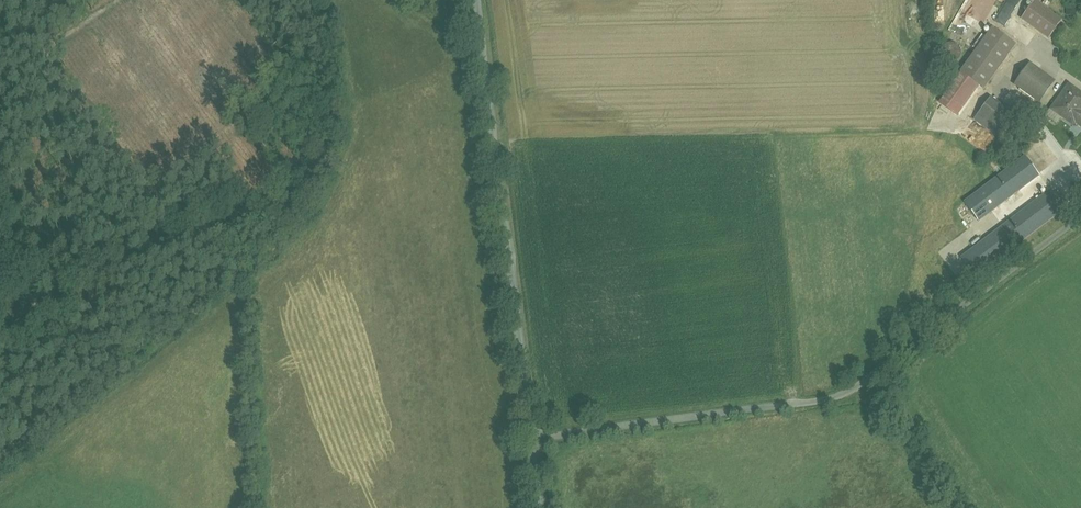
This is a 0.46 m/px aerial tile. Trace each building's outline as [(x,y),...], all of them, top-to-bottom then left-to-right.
[(946,20),(945,0),(930,0),(930,21),(946,20)] [(986,2),(983,0),(969,0),(964,8),(979,16),(986,2)] [(1034,0),(1019,19),(1048,41),(1062,22),(1048,11),(1034,0)] [(964,9),(958,19),(970,26),(976,16),(964,9)] [(995,28),(961,73),(983,88),(1002,61),(1005,63),(1019,44),(995,28)] [(947,50),(953,57),(960,51),(954,44),(947,50)] [(1052,82),(1029,65),(1016,84),(1039,101),(1052,82)] [(956,119),(980,86),(961,73),(960,72),(948,88),(936,104),(956,119)] [(1069,85),(1061,96),(1058,94),(1052,103),(1054,105),(1051,110),(1072,125),(1074,123),(1080,127),(1080,93),(1069,85)] [(1059,92),(1051,86),(1042,98),(1051,104),(1052,103),(1058,94),(1059,92)] [(1017,118),(991,98),(974,121),(1000,141),(1005,134),(1016,119),(1017,118)] [(1035,133),(1016,119),(1005,134),(1024,148),(1035,133)] [(1040,176),(1024,156),(964,202),(979,222),(1040,176)] [(1065,208),(1050,189),(960,258),(975,277),(1065,208)]
